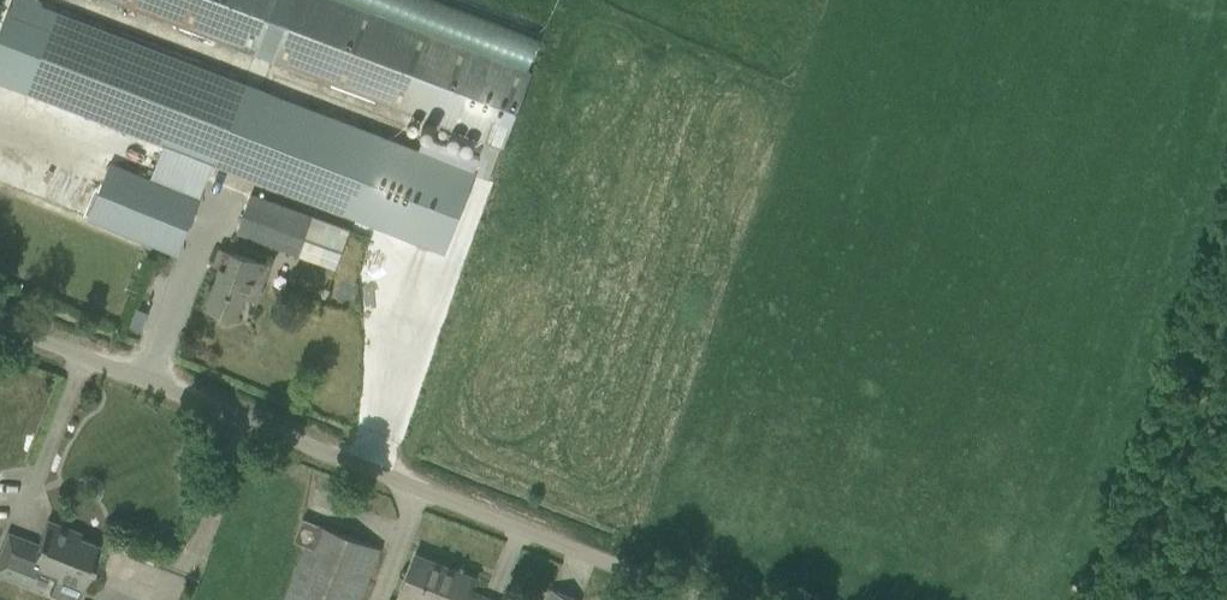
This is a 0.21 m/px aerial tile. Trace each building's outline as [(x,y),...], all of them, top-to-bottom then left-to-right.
[(0,39),(0,78),(165,141),(215,160),(407,235),(437,155),(36,0),(15,0),(0,39)] [(344,0),(118,0),(257,53),(273,59),(504,146),(532,71),(344,0)] [(165,141),(149,178),(199,199),(215,160),(165,141)] [(110,162),(87,218),(176,254),(199,199),(149,178),(110,162)] [(251,194),(237,231),(337,267),(350,230),(251,194)] [(229,269),(222,267),(208,305),(235,315),(243,292),(256,297),(268,263),(235,251),(229,269)] [(294,539),(293,542),(306,547),(285,599),(360,599),(371,570),(380,548),(303,517),(294,539)] [(28,587),(36,566),(57,573),(54,579),(49,593),(66,599),(78,599),(82,590),(91,567),(100,545),(66,531),(67,527),(48,519),(38,543),(9,532),(0,554),(0,576),(28,587)] [(407,575),(398,597),(406,599),(494,599),(469,590),(474,576),(415,553),(407,575)] [(580,599),(552,587),(546,599),(580,599)]
